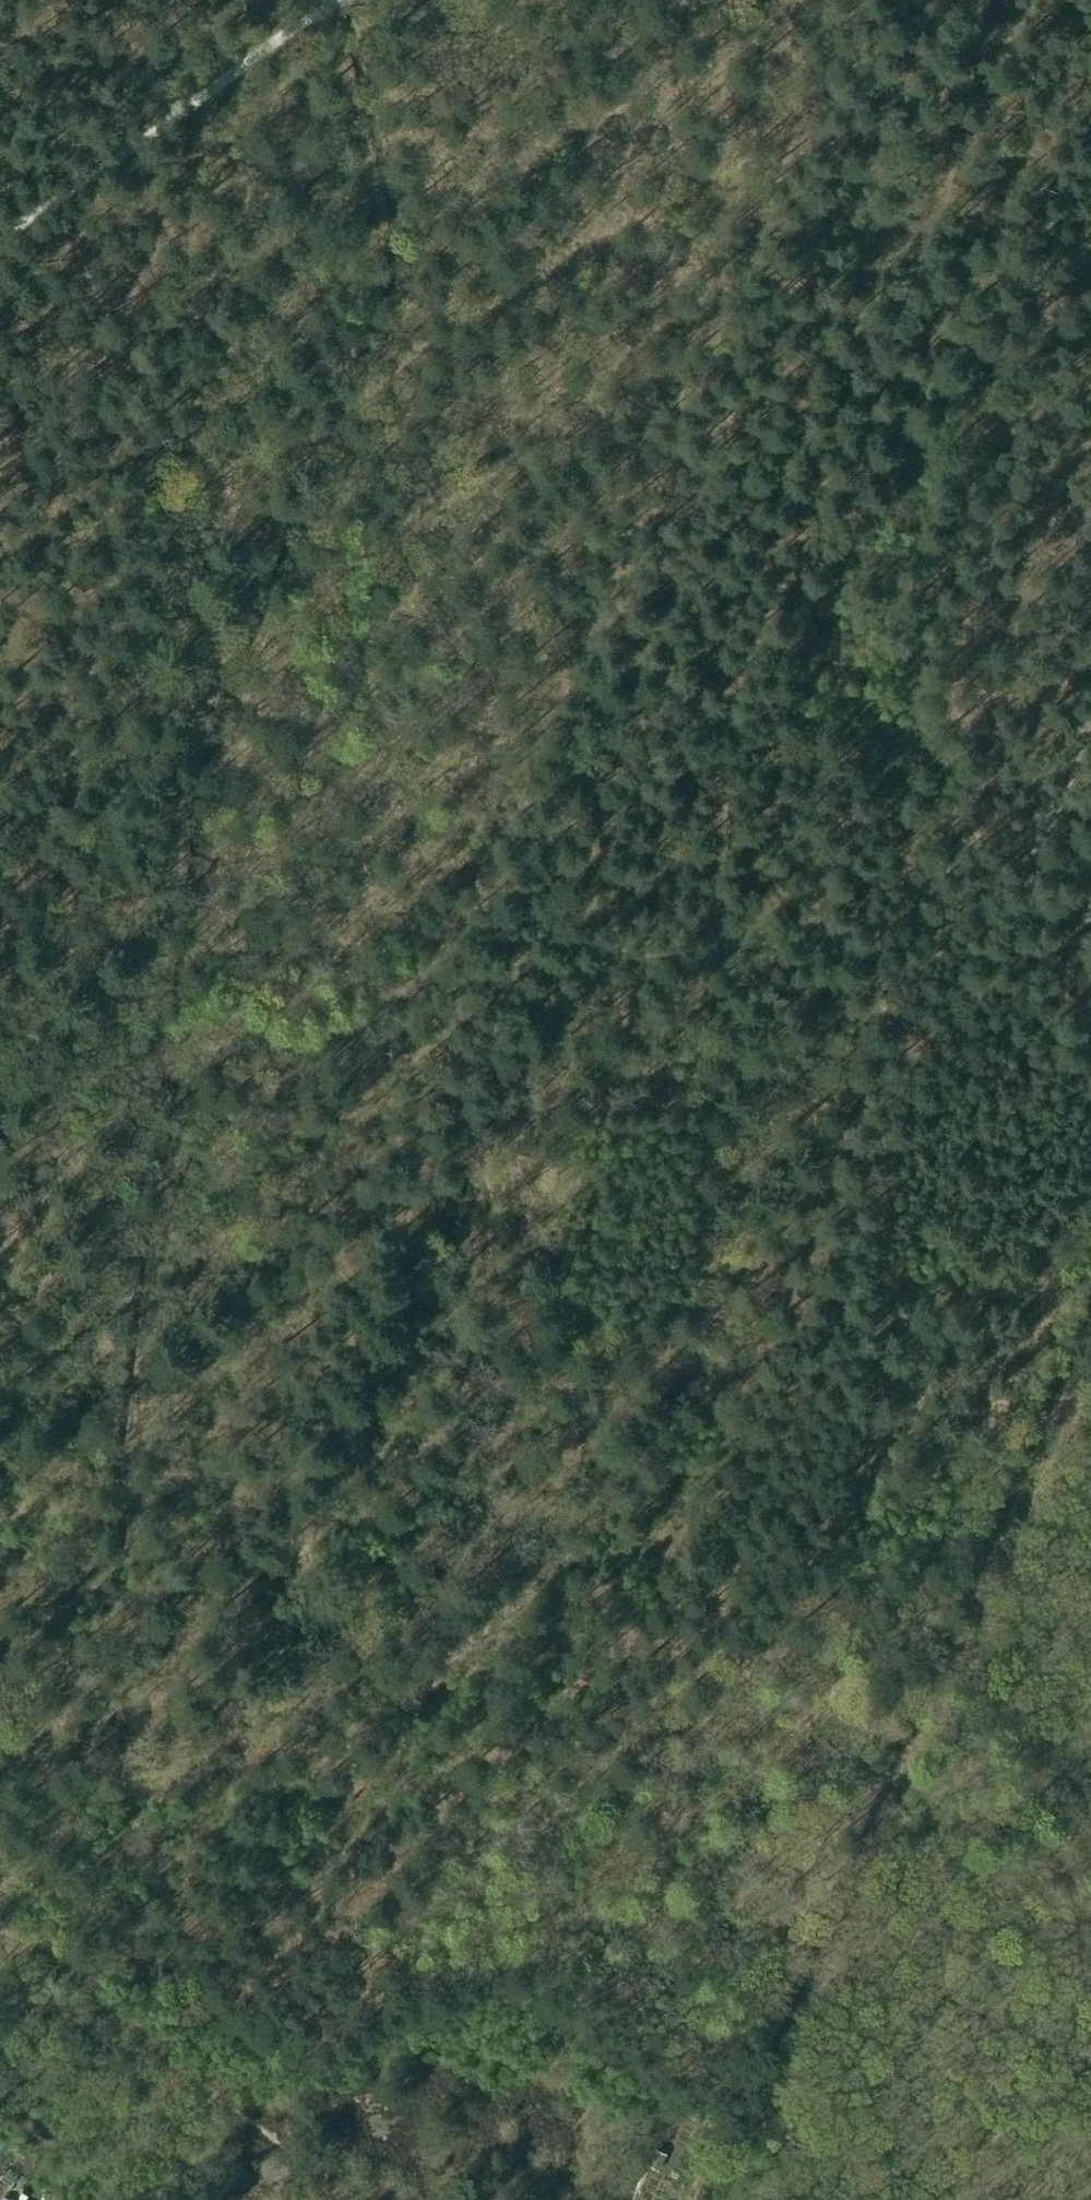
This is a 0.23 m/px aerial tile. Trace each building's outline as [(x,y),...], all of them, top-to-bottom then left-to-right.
[(657,2150),(649,2166),(659,2170),(667,2155),(657,2150)]
